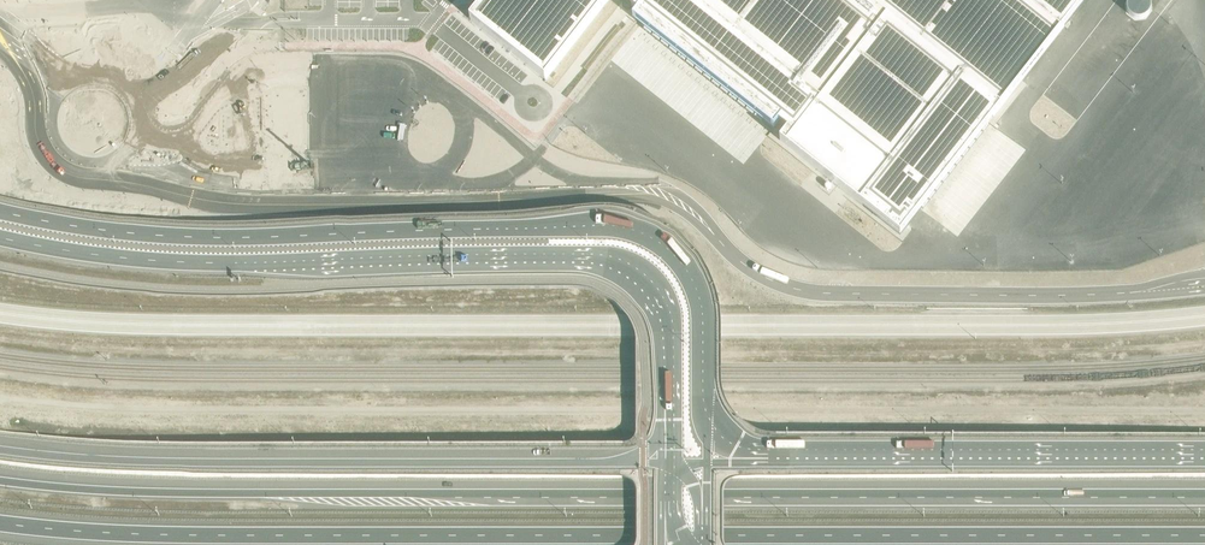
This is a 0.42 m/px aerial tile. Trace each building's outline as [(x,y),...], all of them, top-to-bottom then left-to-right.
[(470,18),(545,77),(606,0),(485,0),(470,18)] [(787,130),(780,139),(900,234),(1084,0),(623,0),(787,130)] [(304,105),(280,105),(280,112),(280,116),(280,121),(280,125),(280,132),(304,132),(304,105)]
